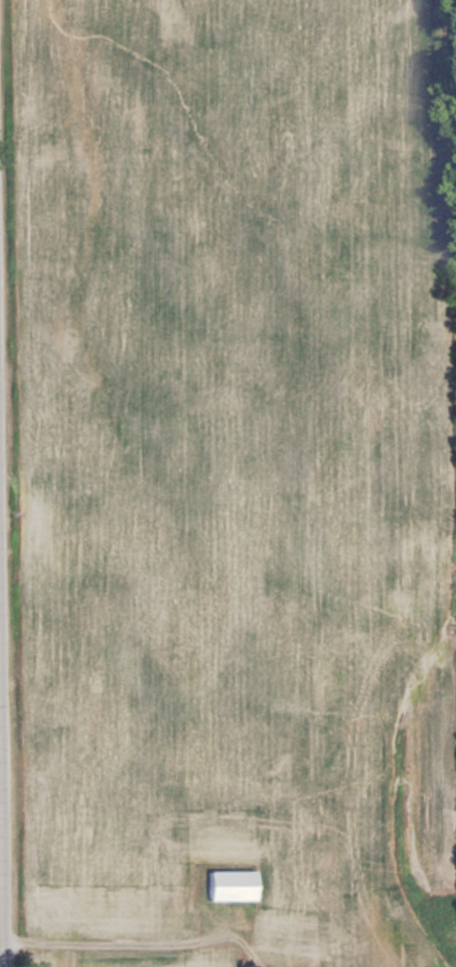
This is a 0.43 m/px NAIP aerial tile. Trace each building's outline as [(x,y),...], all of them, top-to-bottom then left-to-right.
[(261,869),(207,869),(207,900),(261,900),(261,869)]
